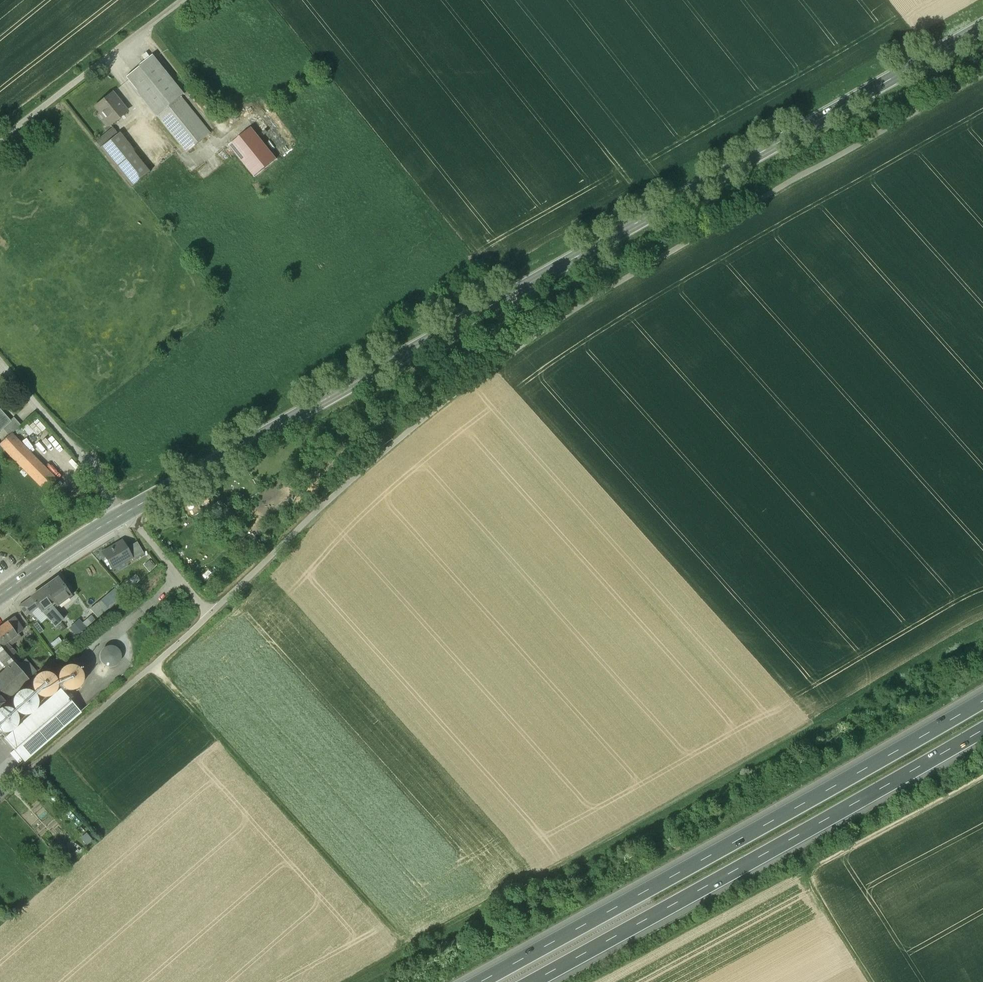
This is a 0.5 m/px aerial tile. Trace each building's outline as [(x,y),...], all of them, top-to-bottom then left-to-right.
[(185,94),(154,53),(124,77),(156,118),(181,98),(185,94)] [(112,93),(95,107),(100,113),(102,112),(111,123),(109,124),(110,125),(126,111),(112,93)] [(181,98),(156,118),(183,154),(209,134),(181,98)] [(229,145),(254,176),(276,158),(250,127),(229,145)] [(117,134),(112,128),(95,142),(100,148),(117,134)] [(150,172),(119,133),(100,148),(132,187),(150,172)] [(0,414),(0,431),(5,426),(10,421),(4,415),(2,417),(0,414)] [(13,417),(10,421),(5,426),(12,434),(21,425),(13,417)] [(56,480),(12,434),(0,445),(2,447),(45,491),(56,480)] [(144,554),(137,542),(126,548),(131,557),(131,558),(133,561),(144,554)] [(125,547),(117,545),(103,553),(112,569),(131,558),(131,557),(126,548),(125,547)] [(57,578),(44,588),(54,603),(56,606),(70,596),(57,578)] [(54,603),(44,588),(31,597),(38,607),(41,611),(55,627),(63,620),(51,605),(54,603)] [(31,597),(18,606),(25,616),(38,607),(31,597)] [(100,600),(89,609),(97,618),(108,609),(100,600)] [(91,616),(73,632),(76,636),(94,620),(91,616)] [(0,627),(0,648),(5,645),(23,631),(14,617),(0,627)] [(12,648),(5,645),(0,648),(5,653),(12,648)] [(119,659),(120,656),(119,654),(118,651),(116,649),(114,648),(112,647),(109,646),(106,647),(104,648),(102,649),(100,652),(99,654),(99,657),(99,659),(100,662),(102,664),(104,666),(107,667),(109,667),(112,667),(114,665),(117,664),(118,662),(119,659)] [(2,663),(8,657),(5,653),(0,648),(0,661),(2,663)] [(12,648),(5,653),(8,657),(9,658),(15,653),(12,648)] [(8,657),(2,663),(8,670),(15,664),(9,658),(8,657)] [(0,677),(0,699),(3,703),(28,680),(15,664),(8,670),(0,677)] [(82,681),(82,678),(81,675),(80,672),(78,669),(76,667),(73,666),(69,666),(66,666),(63,667),(61,669),(59,672),(57,675),(57,678),(57,681),(59,684),(61,687),(63,689),(66,690),(70,691),(73,690),(76,689),(78,687),(80,684),(82,681)] [(56,689),(57,685),(56,682),(55,679),(53,677),(50,675),(47,673),(44,673),(41,673),(38,675),(35,677),(33,679),(32,682),(32,686),(32,689),(34,692),(36,694),(38,696),(41,698),(44,698),(48,697),(51,696),(53,694),(55,692),(56,689)] [(60,691),(4,739),(24,761),(79,713),(60,691)] [(37,707),(38,703),(37,700),(36,697),(34,695),(31,693),(28,691),(25,691),(22,691),(19,693),(16,695),(14,697),(13,700),(12,704),(13,707),(14,710),(16,713),(19,715),(22,716),(25,716),(28,716),(31,714),(34,712),(36,710),(37,707)] [(17,720),(16,717),(15,714),(13,712),(10,710),(7,709),(4,709),(1,709),(0,710),(0,732),(2,733),(5,733),(8,732),(11,731),(14,729),(15,726),(17,723),(17,720)]
